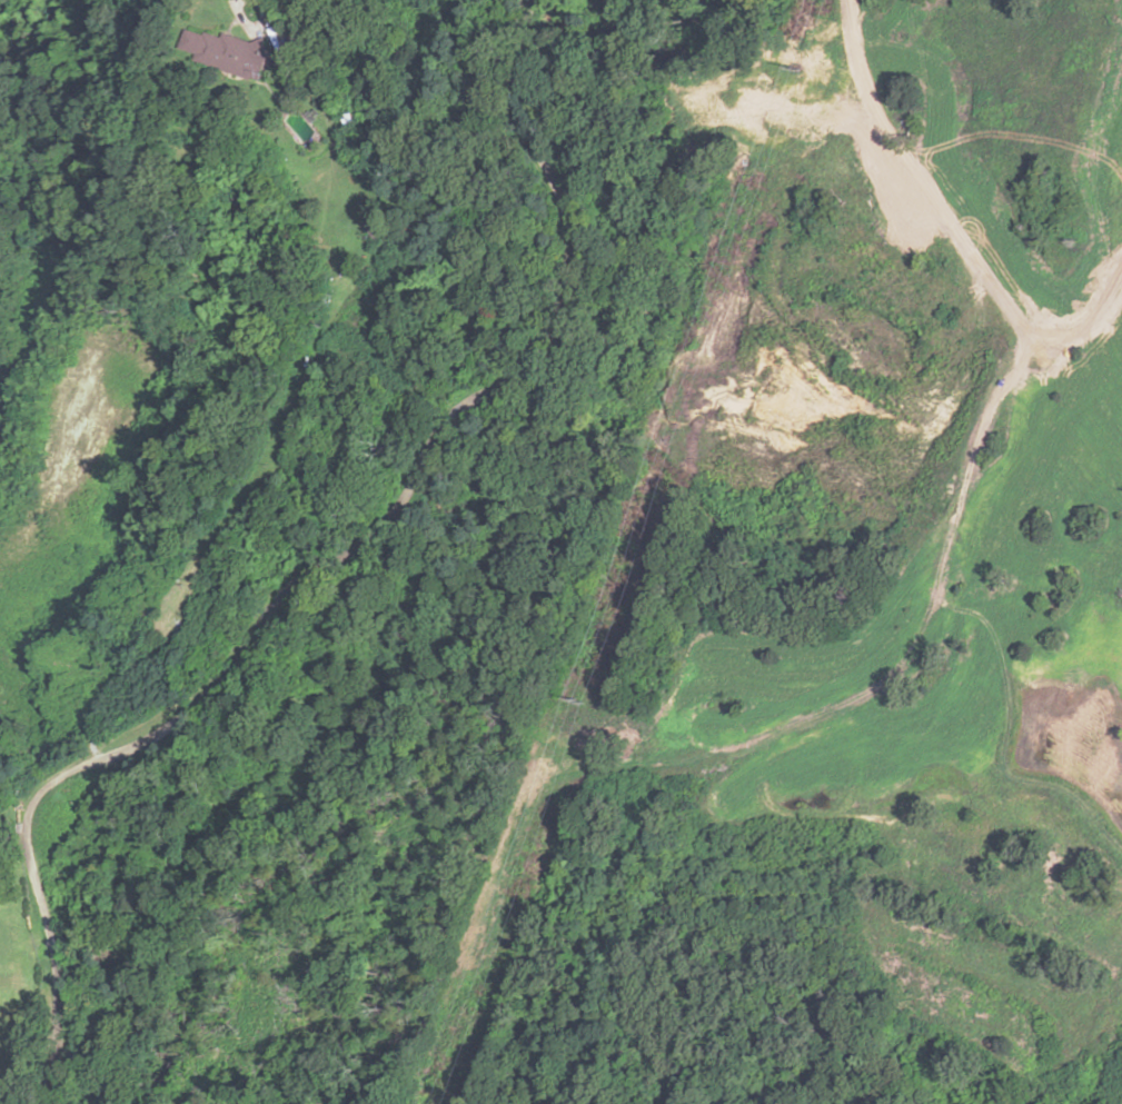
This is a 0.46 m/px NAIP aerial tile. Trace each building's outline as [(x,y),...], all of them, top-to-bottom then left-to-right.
[(198,62),(261,83),(273,49),(224,33),(222,39),(191,28),(184,49),(200,55),(198,62)]
